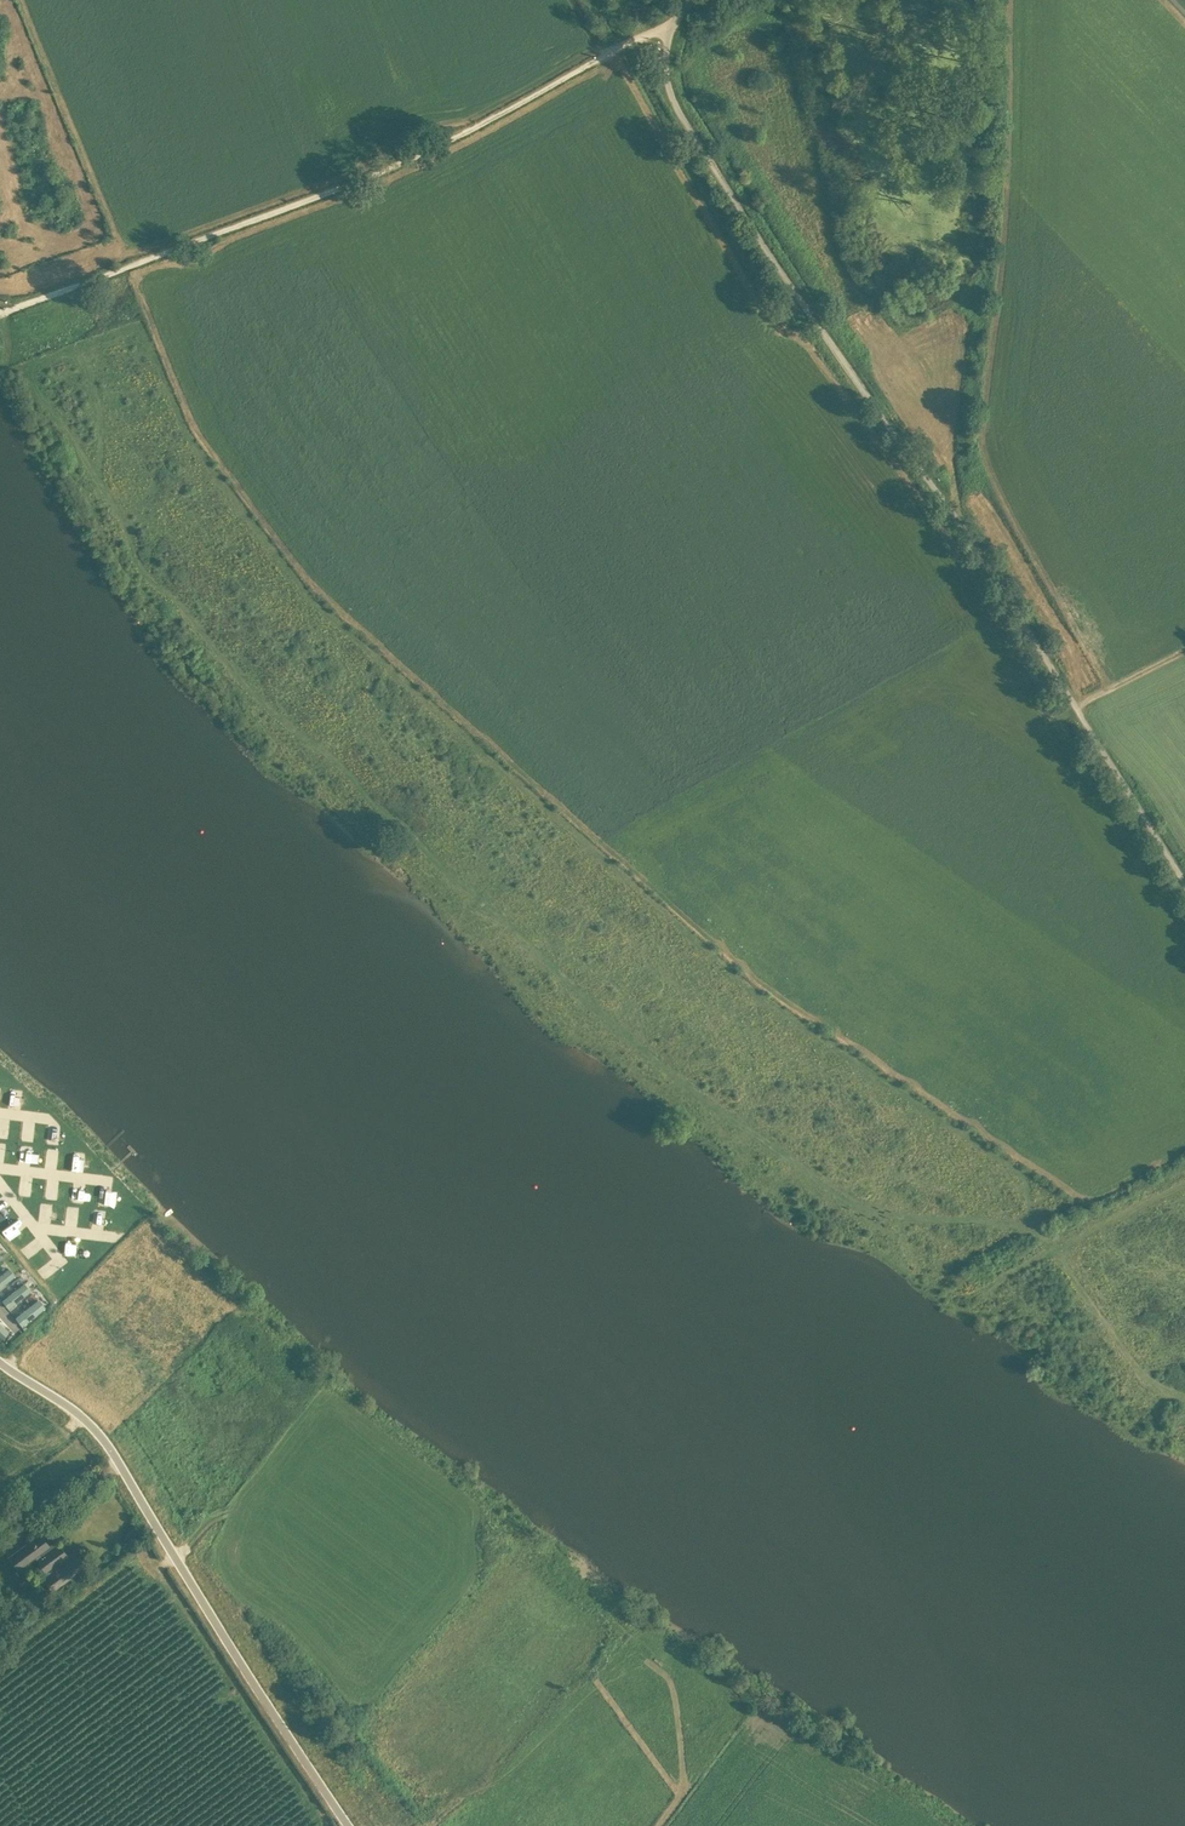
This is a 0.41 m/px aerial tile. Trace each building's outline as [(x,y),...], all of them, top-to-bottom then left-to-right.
[(52,1133),(52,1142),(64,1143),(65,1133),(52,1133)] [(0,1274),(0,1287),(16,1275),(10,1267),(0,1274)] [(10,1308),(31,1289),(23,1280),(2,1299),(10,1308)] [(16,1316),(23,1324),(45,1305),(38,1297),(16,1316)] [(10,1329),(0,1320),(0,1336),(2,1338),(10,1329)] [(41,1533),(32,1540),(9,1557),(18,1569),(36,1557),(48,1574),(44,1578),(53,1590),(87,1565),(87,1564),(85,1566),(76,1555),(79,1553),(78,1552),(69,1559),(67,1556),(69,1555),(68,1554),(66,1556),(58,1545),(60,1543),(60,1542),(51,1549),(48,1546),(50,1545),(50,1544),(48,1546),(46,1544),(40,1535),(42,1533),(41,1533)]
